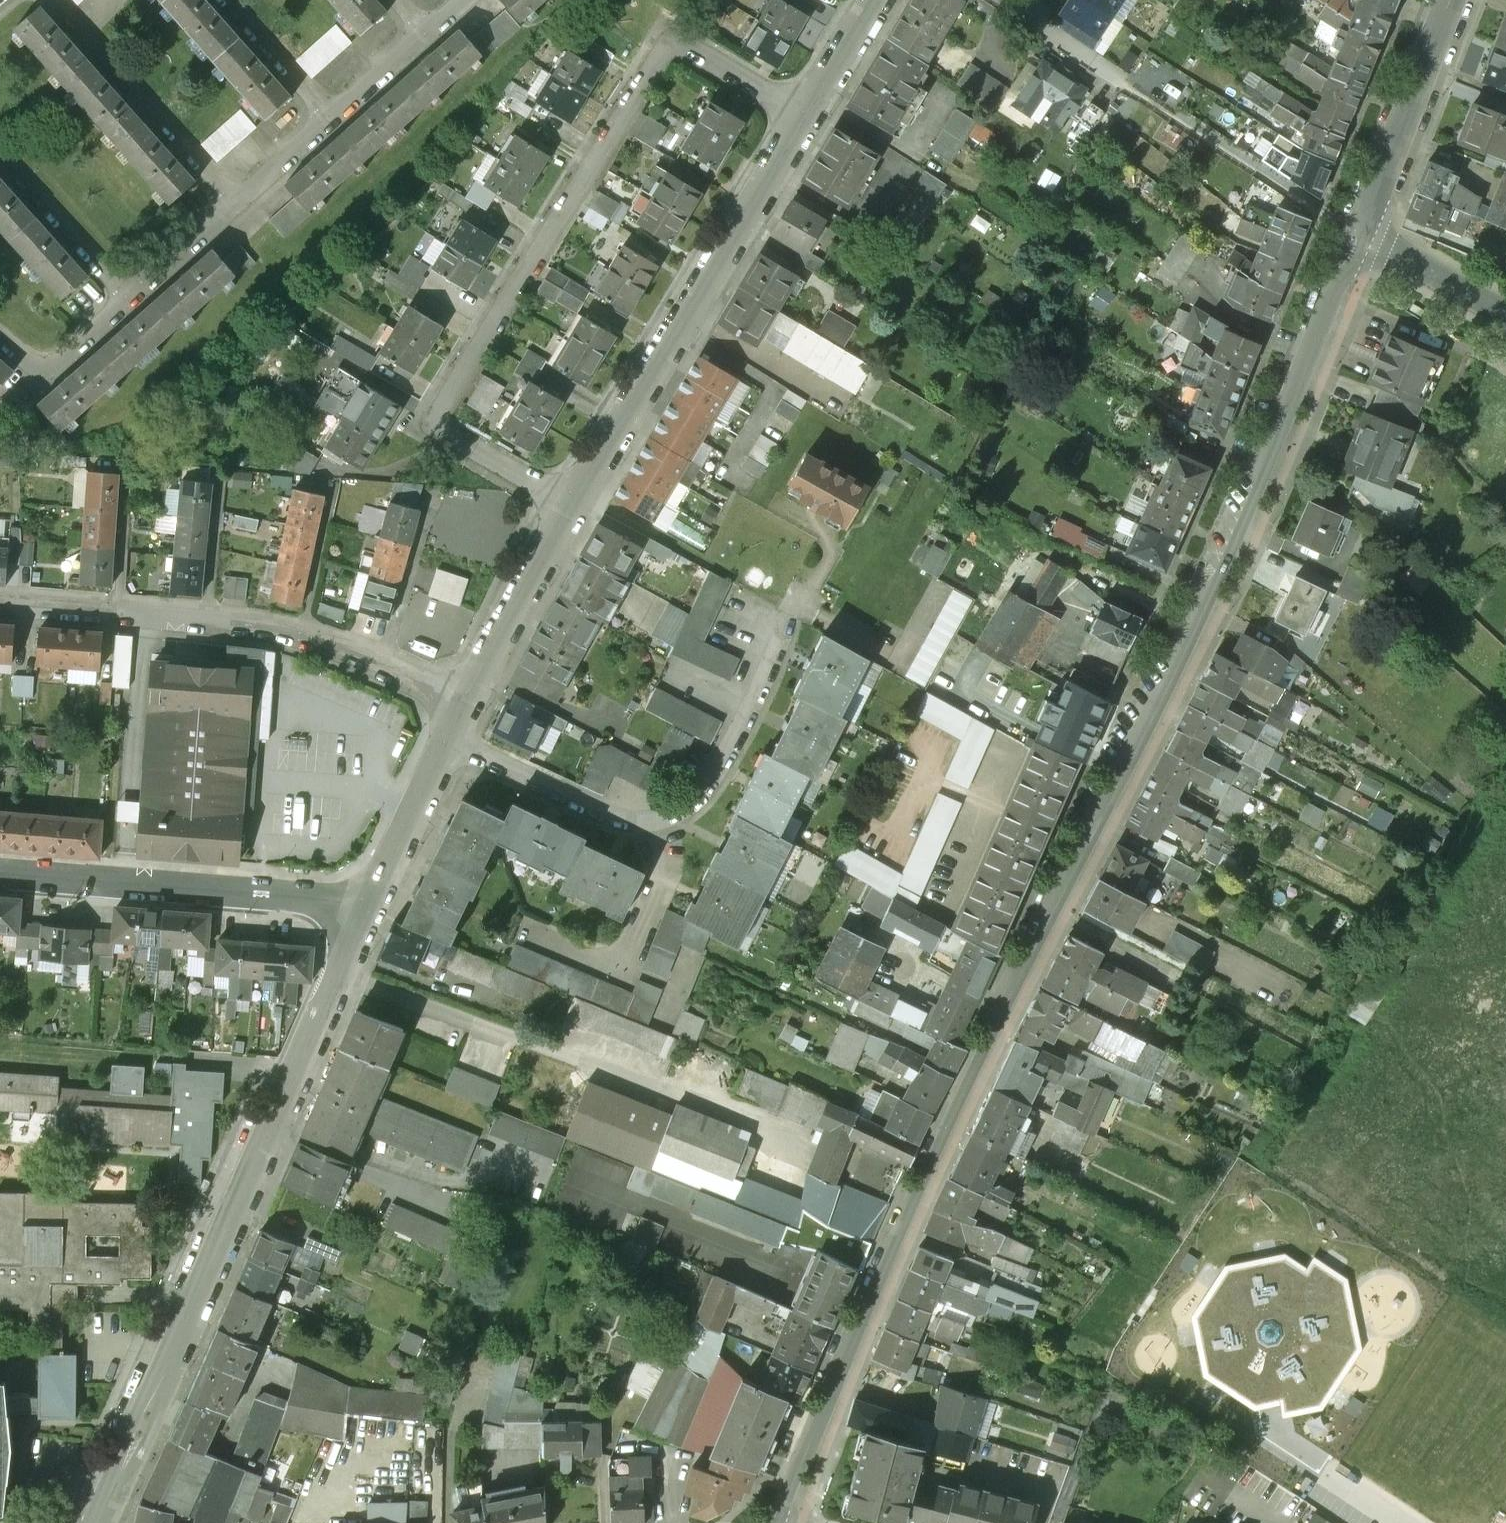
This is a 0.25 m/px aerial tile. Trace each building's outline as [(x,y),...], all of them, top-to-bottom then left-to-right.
[(205,0),(165,0),(161,3),(214,62),(240,39),(205,0)] [(377,0),(332,0),(363,34),(388,12),(377,0)] [(521,20),(544,0),(503,0),(521,20)] [(783,0),(771,0),(759,21),(792,41),(808,15),(783,0)] [(888,39),(926,64),(963,0),(911,0),(888,39)] [(1086,0),(1070,0),(1060,14),(1070,21),(1097,38),(1111,17),(1086,0)] [(1111,17),(1122,0),(1086,0),(1111,17)] [(1320,0),(1301,0),(1301,1),(1314,10),(1311,13),(1327,24),(1336,10),(1320,0)] [(1336,10),(1350,20),(1353,12),(1346,8),(1345,1),(1344,0),(1320,0),(1336,10)] [(1353,12),(1350,20),(1352,21),(1350,27),(1381,39),(1396,0),(1358,0),(1353,12)] [(66,88),(91,65),(38,7),(13,29),(66,88)] [(505,8),(490,22),(506,40),(521,26),(505,8)] [(1381,39),(1350,27),(1352,21),(1350,20),(1336,10),(1327,24),(1336,29),(1331,45),(1340,51),(1371,64),(1381,39)] [(1503,29),(1502,29),(1495,46),(1505,50),(1505,20),(1503,29)] [(792,41),(759,21),(743,46),(777,67),(792,41)] [(1097,38),(1070,21),(1063,31),(1094,51),(1100,41),(1097,38)] [(490,22),(470,39),(483,54),(482,55),(485,58),(506,40),(490,22)] [(337,24),(296,59),(313,78),(353,43),(337,24)] [(461,28),(402,81),(425,106),(482,55),(483,54),(470,39),(461,28)] [(240,39),(214,62),(266,119),(291,96),(240,39)] [(926,64),(888,39),(864,78),(915,111),(927,92),(913,84),(926,64)] [(611,52),(594,41),(587,51),(604,62),(611,52)] [(1495,46),(1488,65),(1489,65),(1483,80),(1505,89),(1505,50),(1495,46)] [(602,71),(568,50),(553,75),(586,96),(602,71)] [(1371,64),(1340,51),(1332,70),(1328,80),(1359,94),(1371,64)] [(1301,63),(1285,52),(1278,62),(1294,73),(1301,63)] [(1332,70),(1307,53),(1301,63),(1328,80),(1332,70)] [(1057,72),(1043,63),(1017,102),(1033,113),(1043,96),(1053,103),(1042,119),(1058,129),(1084,90),(1070,80),(1073,76),(1060,68),(1057,72)] [(1359,94),(1328,80),(1301,63),(1294,73),(1315,87),(1323,89),(1325,93),(1321,103),(1351,115),(1359,94)] [(1009,90),(970,64),(957,84),(995,109),(1009,90)] [(119,146),(144,124),(91,65),(66,88),(119,146)] [(1295,81),(1277,68),(1274,73),(1293,85),(1295,81)] [(586,96),(553,75),(537,101),(570,121),(586,96)] [(915,111),(864,78),(847,106),(890,133),(898,120),(906,125),(915,111)] [(402,81),(345,132),(367,157),(425,106),(402,81)] [(529,92),(511,81),(505,91),(513,96),(523,102),(529,92)] [(1282,93),(1269,84),(1262,94),(1268,97),(1276,102),(1282,93)] [(1351,115),(1321,103),(1319,109),(1313,112),(1289,95),(1284,92),(1283,91),(1282,93),(1276,102),(1291,112),(1311,124),(1342,137),(1351,115)] [(523,102),(513,96),(508,105),(525,115),(530,107),(523,102)] [(1276,102),(1268,97),(1262,107),(1274,114),(1270,120),(1275,123),(1278,117),(1285,122),(1291,112),(1276,102)] [(744,120),(710,100),(704,110),(708,113),(700,127),(729,144),(744,120)] [(1090,103),(1071,133),(1085,142),(1104,111),(1090,103)] [(1473,103),(1458,144),(1505,161),(1505,158),(1505,115),(1473,103)] [(241,109),(202,143),(218,162),(257,127),(241,109)] [(975,122),(956,109),(943,129),(962,142),(975,122)] [(1342,137),(1311,124),(1291,112),(1285,122),(1305,134),(1306,138),(1303,148),(1333,160),(1342,137)] [(171,205),(196,182),(144,124),(119,146),(171,205)] [(700,127),(692,140),(687,138),(681,149),(715,169),(729,144),(700,127)] [(878,154),(834,128),(803,181),(846,207),(853,195),(855,195),(872,168),(870,167),(878,154)] [(962,142),(943,129),(929,150),(949,162),(962,142)] [(345,132),(286,184),(296,196),(308,210),(367,157),(345,132)] [(549,155),(516,134),(500,160),(533,181),(549,155)] [(1261,160),(1290,179),(1303,148),(1278,134),(1261,160)] [(1317,197),(1333,160),(1303,148),(1290,179),(1317,197)] [(533,181),(500,160),(484,185),(518,206),(533,181)] [(1459,172),(1428,160),(1416,191),(1469,213),(1471,213),(1476,201),(1478,196),(1453,185),(1459,172)] [(927,172),(890,232),(910,244),(946,184),(927,172)] [(700,193),(667,173),(653,196),(686,216),(700,193)] [(35,219),(0,180),(0,228),(11,240),(35,219)] [(1494,208),(1476,201),(1471,213),(1505,227),(1505,180),(1494,208)] [(478,192),(461,182),(456,190),(473,200),(478,192)] [(618,203),(599,191),(589,207),(608,218),(609,219),(618,203)] [(1469,213),(1416,191),(1405,217),(1441,231),(1444,224),(1462,231),(1469,213)] [(296,196),(269,220),(285,238),(312,213),(308,210),(296,196)] [(653,196),(638,221),(671,241),(686,216),(653,196)] [(823,223),(789,203),(771,233),(800,251),(804,253),(806,252),(823,223)] [(1267,213),(1243,204),(1241,209),(1245,211),(1241,220),(1268,230),(1273,218),(1267,213)] [(608,218),(589,207),(584,217),(602,228),(608,218)] [(1309,219),(1278,207),(1273,218),(1268,230),(1300,242),(1309,219)] [(64,299),(88,277),(35,219),(11,240),(64,299)] [(496,239),(462,219),(447,244),(450,247),(480,265),(496,239)] [(1268,230),(1241,220),(1238,228),(1234,227),(1232,232),(1257,241),(1264,241),(1268,230)] [(1300,242),(1268,230),(1264,241),(1260,252),(1292,263),(1300,242)] [(1183,233),(1164,260),(1183,273),(1202,245),(1183,233)] [(1502,252),(1478,242),(1472,257),(1496,267),(1502,252)] [(658,265),(624,244),(610,268),(644,289),(658,265)] [(239,246),(221,261),(233,276),(236,279),(254,264),(239,246)] [(480,265),(450,247),(442,260),(438,257),(432,268),(465,289),(480,265)] [(212,250),(154,302),(176,327),(233,276),(221,261),(212,250)] [(821,261),(806,252),(804,253),(800,251),(794,260),(815,272),(821,261)] [(1246,261),(1229,251),(1226,256),(1219,251),(1217,255),(1238,269),(1240,270),(1246,261)] [(1292,263),(1260,252),(1256,262),(1249,257),(1246,262),(1246,261),(1240,270),(1266,288),(1280,293),(1292,263)] [(428,265),(410,254),(398,275),(400,276),(418,287),(425,277),(422,275),(428,265)] [(791,274),(759,254),(739,287),(776,310),(785,296),(780,293),(791,274)] [(1183,273),(1164,260),(1157,272),(1175,285),(1183,273)] [(591,291),(552,267),(545,278),(562,288),(584,301),(591,291)] [(610,268),(595,292),(629,313),(644,289),(610,268)] [(1240,270),(1238,269),(1226,300),(1233,309),(1268,323),(1280,293),(1266,288),(1240,270)] [(418,287),(400,276),(393,287),(412,298),(418,287)] [(1109,310),(1115,290),(1101,286),(1095,305),(1109,310)] [(776,310),(739,287),(717,323),(755,346),(776,310)] [(449,321),(456,310),(421,288),(414,299),(449,321)] [(584,301),(562,288),(555,299),(577,312),(584,301)] [(154,302),(97,353),(119,378),(176,327),(154,302)] [(441,325),(408,305),(401,316),(405,318),(397,330),(427,348),(441,325)] [(1259,344),(1227,331),(1228,329),(1194,308),(1186,324),(1221,345),(1214,361),(1246,373),(1259,344)] [(853,328),(827,312),(814,332),(841,348),(853,328)] [(616,335),(582,315),(567,340),(601,361),(616,335)] [(814,332),(797,322),(782,350),(855,393),(871,366),(841,348),(814,332)] [(1221,345),(1186,324),(1181,335),(1200,347),(1214,361),(1221,345)] [(427,348),(397,330),(389,344),(385,342),(379,352),(397,364),(394,369),(409,378),(427,348)] [(1439,358),(1387,336),(1380,351),(1378,350),(1373,362),(1375,363),(1368,380),(1379,385),(1389,389),(1420,403),(1421,401),(1419,400),(1437,360),(1438,360),(1439,358)] [(601,361),(567,340),(552,365),(586,385),(601,361)] [(377,358),(349,342),(342,354),(369,371),(377,358)] [(547,360),(528,349),(521,361),(540,373),(547,360)] [(1214,361),(1186,350),(1180,366),(1205,379),(1201,390),(1235,404),(1246,373),(1214,361)] [(97,353),(38,405),(61,430),(119,378),(97,353)] [(700,358),(695,366),(693,365),(678,389),(681,390),(670,407),(668,406),(654,429),(657,430),(646,447),(644,446),(630,469),(633,471),(623,487),(620,486),(613,498),(653,522),(738,380),(700,358)] [(14,372),(0,360),(0,388),(14,372)] [(540,373),(521,361),(515,371),(530,382),(531,381),(534,382),(540,373)] [(361,380),(339,366),(318,399),(303,390),(305,388),(282,374),(264,403),(325,408),(338,417),(361,380)] [(504,386),(485,374),(479,385),(498,396),(504,386)] [(401,405),(361,380),(338,417),(342,419),(379,442),(401,405)] [(534,382),(531,381),(530,382),(515,407),(547,426),(563,400),(534,382)] [(479,385),(467,403),(487,415),(498,396),(479,385)] [(1389,389),(1379,385),(1368,412),(1406,427),(1412,412),(1389,389)] [(0,401),(16,419),(33,404),(17,386),(0,401)] [(807,400),(787,388),(780,400),(800,412),(807,400)] [(1201,390),(1196,388),(1189,406),(1194,408),(1187,424),(1222,437),(1235,404),(1201,390)] [(800,412),(780,400),(773,411),(793,423),(800,412)] [(547,426),(515,407),(499,433),(532,452),(547,426)] [(1368,412),(1364,411),(1342,467),(1356,472),(1351,484),(1373,506),(1405,518),(1414,496),(1382,482),(1403,428),(1409,431),(1409,429),(1406,427),(1368,412)] [(379,442),(342,419),(323,450),(341,461),(343,456),(363,468),(379,442)] [(779,446),(759,434),(746,456),(764,467),(766,468),(779,446)] [(302,447),(287,468),(290,471),(309,474),(320,458),(302,447)] [(1202,462),(1182,454),(1180,458),(1174,455),(1165,477),(1156,474),(1152,484),(1194,502),(1208,470),(1204,468),(1205,466),(1204,464),(1202,462)] [(819,463),(805,455),(789,484),(802,491),(798,499),(816,510),(815,511),(825,517),(826,516),(845,526),(858,503),(860,504),(868,489),(820,461),(819,463)] [(764,467),(746,456),(739,467),(757,478),(764,467)] [(119,475),(88,473),(85,510),(116,512),(119,475)] [(212,484),(182,481),(178,517),(208,520),(212,484)] [(424,485),(396,483),(390,504),(415,511),(424,485)] [(1194,502),(1152,484),(1144,501),(1149,504),(1141,523),(1178,540),(1194,502)] [(434,486),(424,485),(423,507),(433,507),(434,486)] [(322,497),(293,490),(285,526),(315,533),(322,497)] [(1340,516),(1309,503),(1293,539),(1331,556),(1341,533),(1334,530),(1340,516)] [(390,504),(389,504),(380,539),(408,547),(418,512),(415,511),(390,504)] [(116,512),(85,510),(83,549),(113,550),(116,512)] [(208,520),(178,517),(174,556),(204,559),(208,520)] [(1060,517),(1053,532),(1103,555),(1110,539),(1060,517)] [(20,523),(10,523),(11,543),(21,543),(20,523)] [(1178,540),(1141,523),(1127,554),(1164,571),(1178,540)] [(640,546),(598,524),(581,555),(622,578),(640,546)] [(315,533),(285,526),(278,563),(307,570),(315,533)] [(408,547),(380,539),(369,577),(398,585),(408,547)] [(671,549),(651,539),(645,551),(664,561),(671,549)] [(944,574),(952,549),(934,542),(925,568),(944,574)] [(34,546),(21,545),(19,568),(32,569),(34,546)] [(113,550),(83,549),(80,584),(110,587),(113,550)] [(0,551),(0,586),(6,587),(9,551),(0,551)] [(622,578),(581,555),(558,596),(559,597),(596,617),(603,621),(626,580),(622,578)] [(204,559),(174,556),(171,592),(201,595),(204,559)] [(1029,586),(1006,571),(993,595),(1002,601),(976,647),(1004,663),(1011,667),(1015,661),(1067,572),(1048,559),(1029,586)] [(1372,577),(1356,569),(1359,562),(1351,559),(1347,566),(1350,567),(1343,583),(1362,593),(1364,594),(1372,577)] [(307,570),(278,563),(277,565),(272,564),(271,566),(267,565),(261,590),(272,592),(270,599),(300,605),(307,570)] [(1418,593),(1427,587),(1413,566),(1404,572),(1418,593)] [(467,575),(436,567),(428,595),(459,604),(467,575)] [(673,648),(671,651),(730,681),(740,660),(702,641),(728,581),(709,570),(689,614),(673,648)] [(1296,575),(1275,620),(1305,635),(1326,590),(1296,575)] [(247,580),(226,576),(222,598),(244,602),(247,580)] [(398,585),(369,577),(359,611),(388,619),(398,585)] [(1343,583),(1340,582),(1334,594),(1357,604),(1362,593),(1343,583)] [(1142,620),(1103,602),(1081,583),(1073,593),(1089,607),(1095,607),(1100,611),(1090,633),(1128,651),(1142,620)] [(953,589),(905,676),(924,686),(972,599),(953,589)] [(559,597),(513,678),(549,699),(596,617),(559,597)] [(670,603),(652,636),(673,648),(689,614),(670,603)] [(0,626),(0,664),(11,664),(14,627),(0,626)] [(70,632),(39,630),(36,666),(67,668),(70,632)] [(102,635),(70,632),(67,668),(99,671),(102,635)] [(134,685),(135,633),(118,633),(117,685),(134,685)] [(868,659),(824,634),(794,693),(801,697),(839,716),(868,659)] [(1271,649),(1243,635),(1238,646),(1237,645),(1231,658),(1230,661),(1273,684),(1284,663),(1285,661),(1271,649)] [(1303,660),(1276,638),(1271,649),(1285,661),(1284,663),(1298,670),(1303,660)] [(225,670),(166,665),(167,662),(156,661),(156,664),(152,664),(137,855),(237,863),(247,737),(269,739),(274,657),(254,650),(227,649),(225,670)] [(1230,661),(1215,653),(1201,681),(1229,696),(1233,698),(1240,683),(1266,698),(1273,684),(1230,661)] [(23,677),(13,676),(12,697),(22,698),(23,677)] [(33,678),(23,677),(22,698),(32,698),(33,678)] [(1036,740),(1037,741),(1079,760),(1083,762),(1109,703),(1067,680),(1056,705),(1046,700),(1037,719),(1044,722),(1036,740)] [(1229,696),(1201,681),(1189,705),(1237,730),(1243,717),(1231,711),(1227,711),(1224,705),(1229,696)] [(112,685),(101,684),(100,705),(110,706),(112,685)] [(1283,689),(1273,684),(1266,698),(1275,704),(1283,689)] [(710,718),(654,688),(644,709),(673,724),(692,735),(698,738),(710,718)] [(839,716),(801,697),(771,756),(808,774),(815,778),(845,719),(839,716)] [(1189,705),(1177,727),(1176,728),(1205,742),(1210,732),(1215,731),(1216,734),(1231,742),(1237,730),(1189,705)] [(547,725),(507,706),(495,731),(534,750),(547,725)] [(973,717),(946,778),(969,788),(996,730),(976,718),(973,717)] [(1259,725),(1243,717),(1237,730),(1256,740),(1265,722),(1261,720),(1259,725)] [(710,718),(698,738),(710,744),(721,724),(716,721),(710,718)] [(673,724),(649,766),(669,777),(692,735),(673,724)] [(1205,742),(1176,728),(1164,751),(1213,776),(1229,785),(1236,771),(1231,769),(1205,756),(1202,756),(1200,751),(1205,742)] [(1256,740),(1237,730),(1231,742),(1245,750),(1240,761),(1254,768),(1266,745),(1256,740)] [(1079,760),(1037,741),(1033,749),(1032,749),(1007,805),(1051,824),(1079,760)] [(1213,776),(1164,751),(1152,774),(1181,789),(1185,780),(1191,778),(1192,780),(1207,788),(1213,776)] [(771,756),(764,752),(732,811),(742,816),(776,834),(808,774),(771,756)] [(1240,761),(1236,759),(1231,769),(1236,771),(1229,785),(1243,793),(1247,795),(1259,771),(1254,768),(1240,761)] [(1181,789),(1152,774),(1140,797),(1204,830),(1208,821),(1210,818),(1206,816),(1178,803),(1176,797),(1181,789)] [(1229,785),(1213,776),(1207,788),(1218,794),(1215,800),(1218,801),(1215,807),(1231,816),(1243,793),(1229,785)] [(939,794),(918,841),(941,850),(961,805),(939,794)] [(1204,830),(1140,797),(1126,824),(1155,838),(1160,827),(1165,826),(1193,840),(1197,843),(1201,835),(1204,830)] [(505,819),(461,798),(431,860),(471,881),(478,866),(481,867),(495,840),(505,819)] [(541,817),(513,804),(505,819),(495,840),(568,875),(583,843),(585,838),(556,824),(556,822),(542,816),(541,817)] [(1007,805),(978,868),(1022,888),(1051,824),(1007,805)] [(0,812),(0,851),(43,854),(45,816),(0,812)] [(102,821),(45,816),(43,854),(99,859),(102,821)] [(776,834),(742,816),(735,830),(733,829),(721,853),(723,854),(716,869),(765,894),(791,842),(776,834)] [(1228,832),(1208,821),(1204,830),(1223,841),(1228,832)] [(1223,841),(1204,830),(1201,835),(1207,838),(1206,840),(1210,842),(1208,845),(1218,850),(1223,841)] [(1178,846),(1159,838),(1155,849),(1172,857),(1178,846)] [(1193,840),(1188,849),(1194,852),(1197,846),(1196,845),(1197,843),(1193,840)] [(918,841),(892,897),(914,909),(941,850),(918,841)] [(645,873),(583,843),(568,875),(563,885),(576,892),(575,893),(611,910),(611,909),(624,915),(645,873)] [(1146,859),(1116,844),(1099,877),(1129,892),(1146,859)] [(1200,873),(1169,857),(1162,870),(1193,886),(1200,873)] [(471,881),(431,860),(400,924),(442,942),(449,928),(452,929),(469,893),(466,892),(471,881)] [(1022,888),(978,868),(952,929),(994,952),(1022,888)] [(716,869),(708,884),(705,883),(695,903),(697,904),(690,919),(713,930),(711,934),(738,947),(765,894),(716,869)] [(1129,892),(1099,877),(1082,908),(1128,933),(1138,913),(1137,912),(1143,900),(1129,892)] [(892,897),(881,891),(870,915),(934,950),(936,947),(945,926),(914,909),(892,897)] [(0,897),(0,932),(15,933),(17,933),(18,923),(20,899),(0,897)] [(139,909),(114,907),(112,929),(111,941),(113,941),(136,943),(139,909)] [(162,911),(139,909),(136,943),(149,944),(147,968),(157,969),(162,911)] [(668,909),(644,969),(665,978),(680,941),(689,919),(668,909)] [(186,913),(162,911),(157,969),(168,970),(170,945),(183,947),(186,913)] [(210,915),(186,913),(183,947),(198,948),(197,955),(206,956),(206,971),(217,972),(218,950),(207,949),(210,915)] [(690,919),(689,919),(680,941),(704,951),(711,934),(713,930),(690,919)] [(400,924),(394,922),(378,961),(396,968),(397,965),(421,975),(424,968),(417,966),(424,949),(440,956),(445,943),(442,942),(400,924)] [(28,923),(18,923),(17,933),(15,933),(14,947),(26,947),(28,923)] [(65,926),(28,923),(26,947),(38,948),(38,958),(63,960),(65,926)] [(101,928),(65,926),(63,960),(87,961),(87,952),(99,952),(101,928)] [(952,929),(945,926),(936,947),(953,956),(951,960),(958,963),(953,975),(982,990),(998,954),(952,929)] [(112,929),(101,928),(99,952),(112,953),(113,941),(111,941),(112,929)] [(882,950),(841,930),(815,979),(909,1024),(917,1028),(924,1013),(864,985),(882,950)] [(1213,952),(1175,932),(1165,952),(1203,972),(1213,952)] [(1147,982),(1116,966),(1112,973),(1103,969),(1098,970),(1094,968),(1103,951),(1068,935),(1064,942),(1055,960),(1127,996),(1137,1001),(1138,1000),(1145,986),(1147,982)] [(243,942),(219,940),(218,950),(217,972),(217,973),(230,974),(240,975),(243,942)] [(266,943),(243,942),(240,975),(251,976),(263,977),(266,943)] [(289,945),(266,943),(263,977),(275,978),(286,979),(289,945)] [(505,967),(445,943),(440,956),(450,960),(447,969),(536,1005),(545,984),(505,967)] [(313,947),(289,945),(286,979),(296,980),(310,981),(313,947)] [(634,995),(514,946),(505,967),(545,984),(578,997),(625,1016),(634,995)] [(1127,996),(1055,960),(1042,986),(1076,1003),(1082,993),(1086,995),(1087,997),(1119,1013),(1120,1011),(1127,996)] [(157,969),(147,968),(145,972),(144,985),(156,986),(157,969)] [(217,972),(206,971),(205,983),(216,984),(217,973),(217,972)] [(240,975),(230,974),(228,999),(237,999),(238,1000),(240,975)] [(251,976),(240,975),(238,1000),(237,999),(236,1008),(247,1008),(248,1000),(249,1000),(251,976)] [(953,975),(938,1009),(927,1005),(924,1013),(917,1028),(955,1046),(982,990),(953,975)] [(286,979),(275,978),(273,1002),(284,1003),(286,979)] [(296,980),(286,979),(284,1003),(294,1004),(296,980)] [(661,990),(640,980),(634,995),(625,1016),(647,1025),(661,990)] [(1154,990),(1145,986),(1138,1000),(1160,1011),(1170,992),(1157,985),(1154,990)] [(1119,1027),(1040,989),(1014,1039),(1037,1049),(1042,1037),(1052,1041),(1060,1022),(1063,1023),(1065,1019),(1074,1023),(1072,1028),(1135,1059),(1129,1070),(1149,1078),(1164,1049),(1138,1037),(1131,1033),(1128,1031),(1119,1027)] [(1137,1001),(1127,996),(1120,1011),(1128,1015),(1126,1020),(1132,1023),(1139,1010),(1154,1018),(1157,1011),(1137,1001)] [(625,1016),(578,997),(568,1018),(672,1060),(681,1039),(673,1036),(647,1025),(625,1016)] [(404,1029),(356,1010),(340,1047),(384,1065),(389,1052),(393,1054),(404,1029)] [(704,1020),(683,1011),(673,1036),(681,1039),(695,1045),(704,1020)] [(868,1034),(842,1023),(827,1060),(853,1071),(868,1034)] [(1130,1027),(1122,1023),(1119,1027),(1128,1031),(1130,1027)] [(786,1024),(780,1039),(790,1043),(796,1028),(786,1024)] [(917,1028),(909,1024),(904,1033),(930,1048),(924,1060),(923,1063),(952,1076),(965,1050),(955,1046),(917,1028)] [(1037,1049),(1014,1039),(992,1087),(1029,1104),(1036,1089),(1041,1091),(1043,1087),(1045,1089),(1048,1084),(1055,1087),(1057,1082),(1031,1069),(1039,1049),(1037,1049)] [(903,1048),(887,1042),(878,1059),(904,1073),(915,1079),(923,1063),(924,1060),(903,1048)] [(476,1136),(376,1097),(389,1067),(384,1065),(340,1047),(300,1139),(348,1160),(360,1132),(462,1171),(476,1136)] [(1129,1070),(1086,1050),(1083,1050),(1079,1058),(1065,1053),(1062,1060),(1039,1049),(1031,1069),(1057,1082),(1064,1068),(1140,1103),(1152,1079),(1149,1078),(1129,1070)] [(827,1060),(814,1054),(809,1064),(823,1070),(827,1060)] [(853,1071),(827,1060),(823,1070),(816,1087),(814,1094),(816,1095),(840,1103),(853,1071)] [(59,1089),(57,1111),(58,1111),(57,1126),(56,1135),(170,1143),(170,1145),(181,1146),(179,1181),(201,1182),(202,1159),(211,1160),(215,1102),(223,1102),(225,1073),(186,1070),(186,1064),(174,1063),(172,1097),(143,1095),(144,1067),(112,1065),(110,1093),(59,1089)] [(952,1076),(923,1063),(915,1079),(904,1073),(900,1081),(910,1086),(911,1085),(938,1100),(952,1076)] [(750,1067),(741,1093),(778,1105),(787,1080),(750,1067)] [(500,1086),(454,1068),(446,1089),(491,1107),(500,1086)] [(1075,1111),(1057,1102),(1051,1114),(1088,1131),(1103,1138),(1114,1114),(1131,1122),(1140,1103),(1064,1068),(1057,1082),(1055,1087),(1061,1090),(1063,1086),(1084,1094),(1075,1111)] [(808,1076),(796,1071),(791,1084),(814,1094),(816,1087),(806,1082),(808,1076)] [(59,1089),(59,1079),(0,1075),(0,1106),(30,1109),(30,1113),(33,1113),(34,1109),(57,1111),(59,1089)] [(589,1082),(567,1137),(637,1165),(650,1170),(658,1149),(672,1115),(589,1082)] [(814,1094),(791,1084),(779,1114),(804,1124),(806,1120),(816,1095),(814,1094)] [(902,1101),(883,1091),(869,1119),(917,1143),(938,1100),(911,1085),(910,1086),(902,1101)] [(1029,1104),(992,1087),(970,1131),(971,1131),(1006,1149),(1021,1157),(1033,1133),(1029,1131),(1032,1126),(1027,1124),(1029,1119),(1023,1116),(1029,1104)] [(847,1108),(816,1095),(806,1120),(828,1130),(835,1132),(847,1108)] [(847,1108),(835,1132),(847,1138),(858,1113),(847,1108)] [(567,1137),(498,1110),(490,1132),(558,1159),(567,1137)] [(889,1204),(838,1185),(837,1187),(832,1184),(850,1140),(909,1166),(919,1143),(917,1143),(869,1119),(858,1113),(847,1138),(835,1132),(828,1130),(824,1142),(810,1175),(806,1211),(826,1225),(871,1243),(889,1204)] [(746,1144),(672,1115),(658,1149),(688,1160),(733,1178),(746,1144)] [(1088,1131),(1061,1119),(1051,1141),(1077,1154),(1088,1131)] [(1006,1149),(971,1131),(949,1177),(985,1193),(989,1184),(998,1167),(1002,1169),(1007,1159),(1003,1157),(1006,1149)] [(348,1160),(300,1139),(282,1181),(334,1204),(339,1192),(344,1195),(352,1178),(346,1175),(352,1162),(348,1160)] [(796,1201),(742,1182),(755,1148),(746,1144),(733,1178),(688,1160),(679,1182),(700,1190),(799,1229),(806,1211),(796,1201)] [(637,1165),(628,1187),(650,1196),(651,1194),(659,1174),(650,1170),(637,1165)] [(679,1182),(659,1174),(651,1194),(667,1201),(691,1211),(700,1190),(679,1182)] [(985,1193),(949,1177),(934,1210),(968,1221),(971,1222),(977,1208),(972,1206),(974,1203),(987,1208),(992,1196),(985,1193)] [(1000,1183),(993,1185),(989,1184),(985,1193),(992,1196),(1007,1203),(1013,1191),(1000,1183)] [(799,1229),(700,1190),(691,1211),(779,1246),(781,1242),(820,1252),(855,1269),(861,1272),(861,1270),(860,1270),(871,1243),(826,1225),(806,1211),(799,1229)] [(0,1191),(0,1312),(6,1312),(6,1307),(30,1307),(30,1328),(48,1328),(48,1352),(64,1352),(64,1347),(63,1346),(64,1302),(79,1302),(79,1281),(121,1282),(122,1276),(151,1277),(152,1224),(142,1224),(143,1202),(70,1201),(70,1192),(0,1191)] [(1007,1203),(992,1196),(987,1208),(1001,1215),(1007,1203)] [(476,1240),(393,1204),(383,1225),(469,1263),(473,1251),(471,1250),(476,1240)] [(971,1222),(968,1221),(934,1210),(924,1232),(961,1246),(963,1241),(997,1251),(1005,1233),(992,1227),(971,1222)] [(663,1227),(641,1217),(631,1240),(653,1250),(663,1227)] [(296,1244),(261,1229),(248,1258),(283,1273),(296,1244)] [(1029,1245),(1005,1233),(997,1251),(996,1253),(1021,1261),(1029,1245)] [(332,1238),(325,1235),(322,1241),(329,1244),(332,1238)] [(322,1241),(308,1236),(303,1248),(336,1261),(341,1249),(329,1244),(322,1241)] [(949,1260),(918,1246),(909,1268),(940,1282),(971,1294),(975,1284),(974,1283),(968,1281),(951,1274),(943,1274),(949,1260)] [(820,1252),(794,1310),(830,1326),(855,1269),(820,1252)] [(1028,1269),(994,1256),(990,1266),(994,1268),(1024,1280),(1028,1269)] [(1226,1268),(1194,1316),(1206,1373),(1252,1403),(1257,1394),(1266,1395),(1267,1402),(1281,1399),(1284,1412),(1319,1405),(1357,1347),(1343,1280),(1313,1261),(1305,1272),(1283,1257),(1226,1268)] [(283,1273),(248,1258),(236,1286),(271,1301),(283,1273)] [(940,1282),(909,1268),(897,1297),(930,1311),(930,1312),(934,1313),(938,1301),(939,1298),(935,1297),(936,1294),(940,1282)] [(1024,1280),(994,1268),(987,1288),(983,1298),(988,1300),(1026,1315),(1036,1285),(1024,1280)] [(321,1275),(309,1269),(303,1280),(316,1285),(321,1275)] [(738,1286),(714,1276),(697,1316),(704,1324),(726,1333),(735,1313),(728,1310),(733,1297),(738,1286)] [(316,1285),(303,1280),(298,1289),(311,1296),(316,1285)] [(971,1294),(940,1282),(936,1294),(952,1302),(951,1305),(974,1313),(985,1310),(988,1300),(983,1298),(971,1294)] [(987,1288),(975,1284),(971,1294),(983,1298),(987,1288)] [(271,1301),(236,1286),(218,1327),(253,1343),(273,1302),(271,1301)] [(794,1310),(738,1286),(733,1297),(754,1306),(755,1305),(770,1311),(771,1314),(782,1318),(780,1322),(786,1325),(783,1333),(779,1331),(776,1337),(781,1340),(775,1355),(811,1370),(830,1326),(794,1310)] [(930,1311),(897,1297),(885,1327),(918,1339),(919,1336),(921,1330),(923,1325),(935,1330),(940,1318),(930,1312),(930,1311)] [(930,1312),(940,1318),(935,1330),(956,1339),(963,1323),(937,1314),(934,1313),(930,1312)] [(697,1316),(678,1339),(631,1429),(696,1451),(702,1453),(709,1456),(744,1378),(720,1355),(721,1353),(726,1333),(704,1324),(697,1316)] [(218,1327),(187,1399),(221,1414),(227,1417),(258,1345),(253,1343),(218,1327)] [(918,1339),(885,1327),(872,1357),(904,1368),(902,1375),(914,1378),(917,1365),(909,1363),(918,1339)] [(988,1353),(973,1348),(972,1351),(952,1344),(950,1351),(984,1363),(988,1353)] [(501,1350),(487,1402),(483,1423),(504,1426),(505,1422),(507,1411),(514,1388),(522,1356),(501,1350)] [(48,1352),(39,1352),(38,1396),(38,1413),(38,1416),(74,1415),(76,1351),(64,1352),(48,1352)] [(811,1370),(775,1355),(762,1385),(763,1388),(787,1398),(797,1403),(811,1370)] [(531,1358),(522,1356),(514,1388),(525,1390),(531,1358)] [(264,1392),(255,1398),(230,1463),(229,1465),(261,1475),(279,1427),(335,1437),(336,1427),(344,1428),(345,1413),(414,1421),(422,1422),(428,1400),(429,1396),(349,1386),(297,1363),(287,1402),(264,1392)] [(940,1372),(917,1365),(914,1378),(938,1385),(940,1372)] [(459,1374),(438,1367),(429,1396),(428,1400),(449,1406),(459,1374)] [(762,1385),(744,1378),(709,1456),(724,1462),(754,1470),(756,1471),(787,1398),(763,1388),(762,1385)] [(4,1513),(7,1482),(9,1482),(12,1449),(8,1413),(38,1413),(38,1396),(7,1394),(5,1380),(0,1380),(0,1513),(4,1513)] [(984,1397),(944,1385),(935,1425),(937,1426),(972,1437),(984,1397)] [(221,1414),(187,1399),(170,1437),(204,1453),(205,1451),(221,1414)] [(935,1425),(855,1399),(847,1424),(853,1426),(919,1446),(931,1449),(937,1426),(935,1425)] [(527,1411),(507,1411),(505,1422),(529,1422),(527,1411)] [(551,1421),(550,1411),(537,1411),(537,1421),(543,1421),(551,1421)] [(529,1422),(505,1422),(504,1426),(483,1423),(481,1437),(481,1449),(544,1448),(543,1421),(537,1421),(529,1422)] [(551,1421),(543,1421),(544,1448),(544,1455),(561,1455),(561,1467),(564,1471),(569,1471),(572,1467),(572,1455),(601,1455),(600,1422),(551,1421)] [(972,1437),(937,1426),(931,1449),(966,1460),(972,1437)] [(344,1428),(336,1427),(335,1437),(335,1440),(343,1441),(344,1428)] [(868,1431),(859,1468),(857,1468),(851,1493),(855,1494),(851,1512),(876,1518),(876,1516),(886,1518),(887,1516),(902,1520),(901,1522),(904,1522),(906,1522),(912,1497),(911,1496),(920,1463),(915,1462),(919,1446),(868,1431)] [(170,1437),(141,1503),(136,1522),(237,1522),(241,1514),(247,1516),(254,1494),(261,1475),(229,1465),(230,1463),(205,1451),(204,1453),(170,1437)] [(709,1456),(702,1453),(696,1451),(683,1491),(695,1494),(689,1510),(705,1515),(726,1505),(730,1505),(733,1495),(740,1497),(743,1488),(748,1489),(754,1470),(724,1462),(709,1456)] [(628,1457),(610,1458),(608,1464),(610,1522),(651,1522),(652,1522),(651,1499),(643,1499),(642,1475),(629,1476),(628,1457)] [(650,1457),(628,1457),(629,1476),(642,1475),(650,1475),(650,1457)] [(452,1511),(455,1522),(485,1522),(481,1505),(481,1499),(481,1484),(466,1487),(470,1507),(452,1511)] [(960,1484),(958,1490),(938,1485),(934,1502),(912,1497),(906,1522),(1034,1522),(1038,1504),(960,1484)] [(481,1499),(481,1505),(485,1522),(546,1522),(545,1486),(481,1499)] [(296,1499),(272,1492),(268,1501),(276,1504),(292,1509),(296,1499)] [(265,1501),(254,1494),(247,1516),(262,1519),(265,1501)] [(276,1504),(271,1517),(285,1522),(286,1522),(292,1509),(276,1504)] [(261,1521),(262,1519),(247,1516),(241,1514),(237,1522),(260,1522),(261,1521)]
